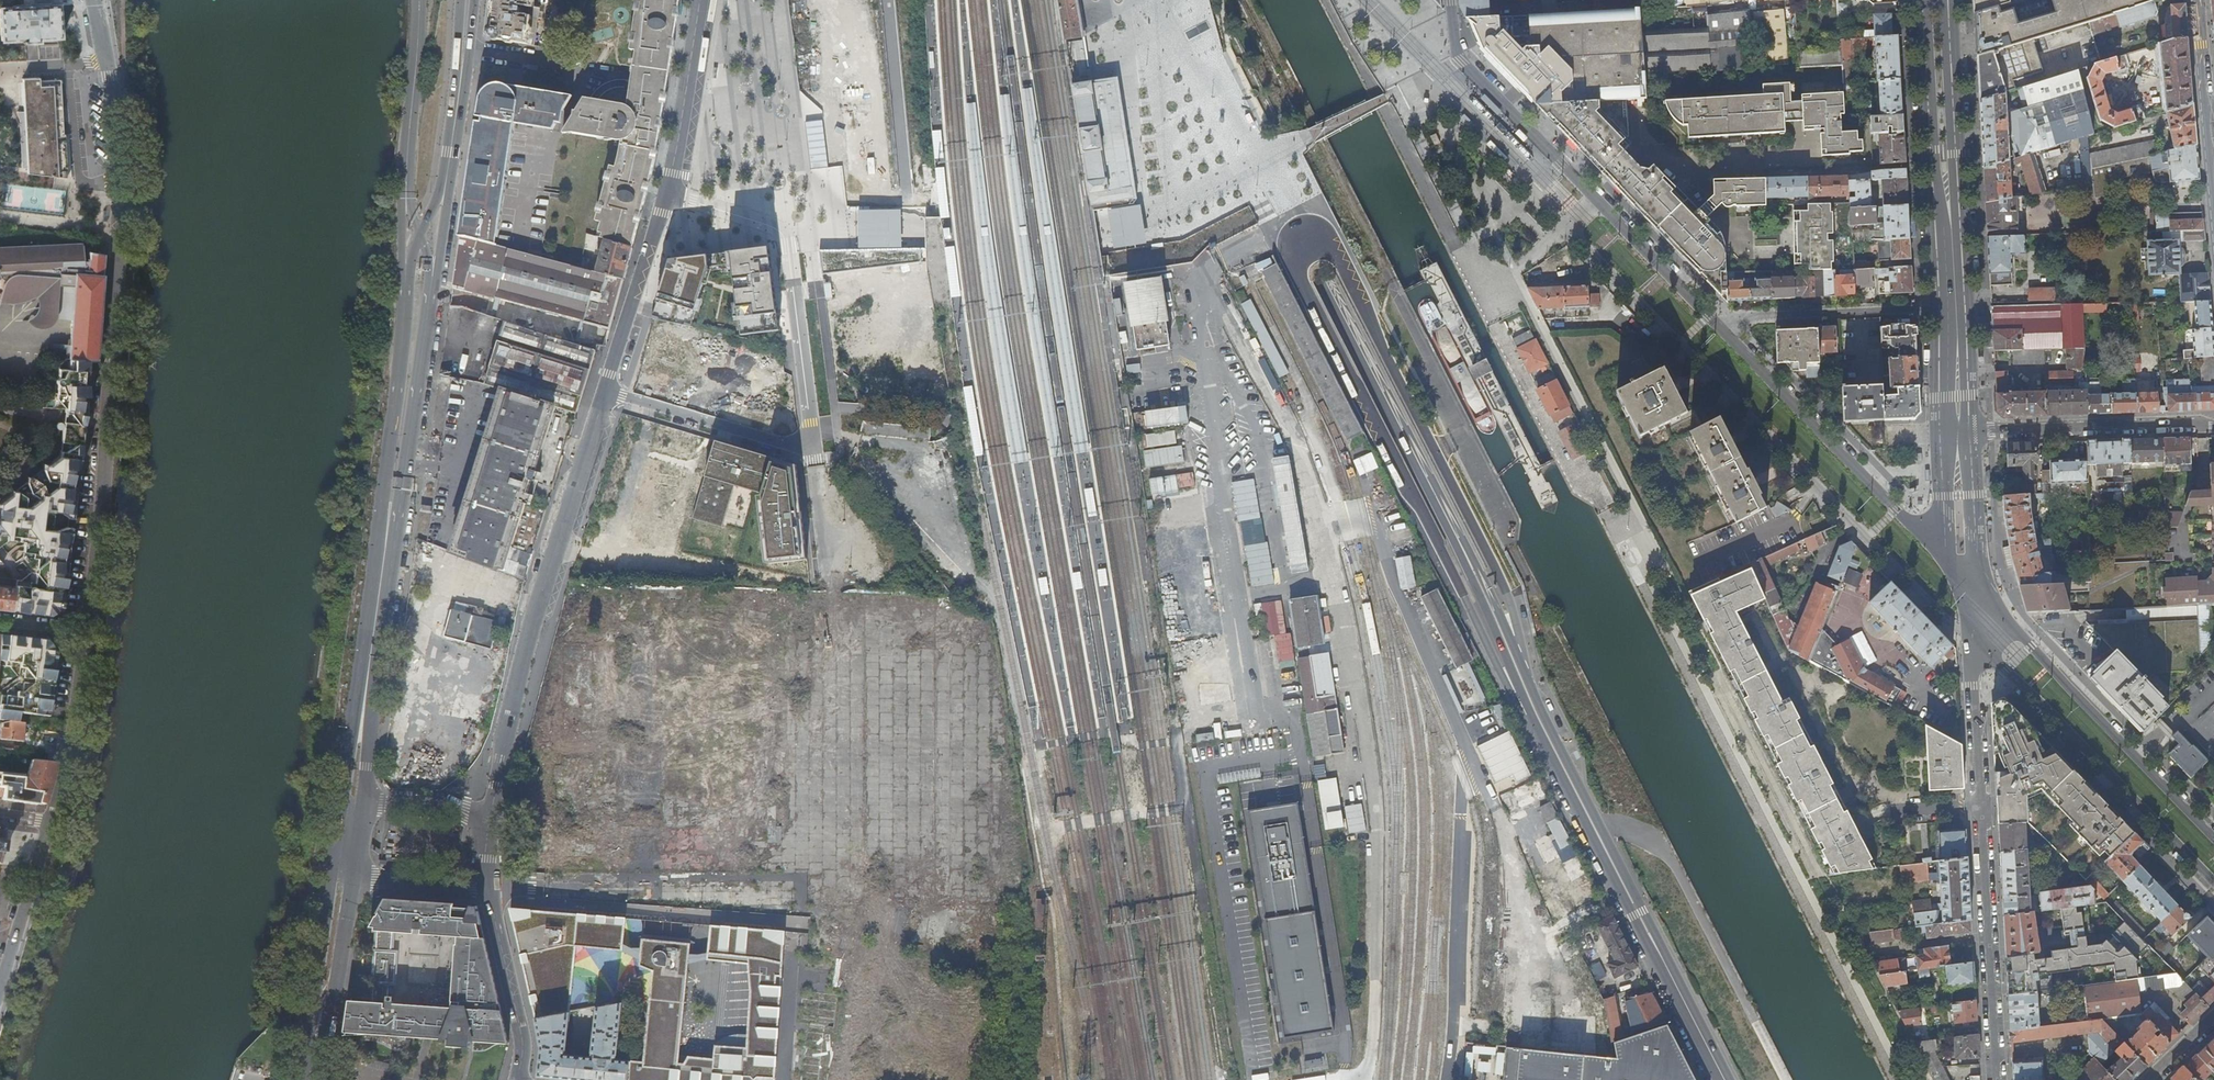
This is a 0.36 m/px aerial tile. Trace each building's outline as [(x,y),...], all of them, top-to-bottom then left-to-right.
[(494,28),(500,36),(539,42),(543,15),(544,16),(545,4),(538,3),(538,0),(498,0),(494,28)] [(673,65),(683,0),(640,0),(633,46),(639,48),(637,59),(673,65)] [(1063,42),(1067,41),(1084,38),(1087,38),(1081,0),(1056,0),(1063,42)] [(1461,6),(1467,19),(1490,18),(1488,0),(1460,0),(1461,6)] [(1558,0),(1542,0),(1544,15),(1559,14),(1558,5),(1558,0)] [(1594,12),(1639,9),(1641,9),(1641,3),(1641,0),(1593,0),(1594,12)] [(1684,6),(1662,7),(1655,8),(1641,9),(1639,9),(1645,75),(1751,69),(1747,7),(1705,10),(1705,4),(1698,5),(1698,2),(1724,0),(1683,0),(1684,6)] [(2011,3),(2013,10),(2000,14),(1998,7),(1974,14),(1976,39),(1977,56),(2033,39),(2088,22),(2154,1),(2157,0),(2023,0),(2011,3)] [(1974,1),(1974,14),(1998,7),(2011,3),(2023,0),(1974,0),(1974,1)] [(2158,12),(2154,1),(2088,22),(2093,35),(2156,16),(2158,12)] [(39,41),(61,40),(58,4),(47,4),(46,4),(45,4),(45,3),(28,4),(13,5),(13,6),(12,6),(12,7),(0,8),(0,44),(19,42),(39,41)] [(1838,13),(1847,12),(1847,5),(1845,3),(1837,4),(1838,13)] [(2186,27),(2184,5),(2170,6),(2172,23),(2165,24),(2167,42),(2171,40),(2187,38),(2186,27)] [(1490,18),(1467,19),(1481,51),(1534,102),(1626,100),(1647,99),(1645,75),(1639,9),(1594,12),(1575,13),(1559,14),(1544,15),(1490,18)] [(1754,12),(1758,68),(1787,67),(1783,10),(1754,12)] [(1851,19),(1851,12),(1847,12),(1838,13),(1838,20),(1851,19)] [(1875,38),(1893,37),(1892,14),(1874,15),(1875,31),(1875,38)] [(1877,81),(1880,81),(1901,80),(1900,68),(1898,36),(1893,37),(1875,38),(1870,38),(1840,39),(1841,50),(1853,50),(1876,49),(1877,81)] [(1091,82),(1084,38),(1067,41),(1074,85),(1077,84),(1091,82)] [(2171,40),(2167,42),(2158,44),(2161,73),(2163,73),(2167,112),(2193,104),(2191,83),(2190,67),(2187,38),(2171,40)] [(2042,72),(2033,39),(1977,56),(1978,83),(1980,100),(2005,93),(2016,90),(2013,81),(2042,72)] [(1853,50),(1841,50),(1842,61),(1854,60),(1853,50)] [(2123,56),(2102,62),(2095,65),(2088,78),(2087,79),(2100,121),(2102,121),(2114,128),(2139,120),(2135,108),(2117,114),(2110,110),(2102,82),(2106,74),(2124,69),(2122,63),(2125,62),(2123,56)] [(634,79),(632,91),(664,97),(668,101),(670,83),(673,65),(637,59),(634,79)] [(1842,61),(1843,83),(1855,82),(1854,60),(1842,61)] [(2005,93),(1980,100),(1983,161),(1983,168),(2009,160),(2009,148),(2011,148),(2011,136),(2013,136),(2020,157),(2015,158),(2017,164),(2021,163),(2031,195),(2045,192),(2034,153),(2079,139),(2088,137),(2088,136),(2094,134),(2078,70),(2019,88),(2025,108),(2020,109),(2019,108),(2011,108),(2010,102),(2006,101),(2005,93)] [(21,124),(24,124),(27,162),(22,163),(23,169),(27,169),(28,172),(67,178),(65,134),(63,134),(60,80),(39,81),(38,75),(21,77),(23,110),(17,110),(21,124)] [(1099,81),(1091,82),(1077,84),(1074,85),(1076,100),(1084,153),(1088,175),(1092,204),(1093,209),(1094,208),(1139,202),(1138,198),(1138,197),(1134,167),(1133,158),(1131,151),(1130,140),(1126,119),(1125,109),(1122,93),(1121,86),(1120,78),(1113,79),(1107,80),(1099,81)] [(1881,115),(1903,114),(1902,102),(1901,80),(1880,81),(1881,115)] [(485,91),(481,115),(518,121),(547,126),(553,127),(565,119),(561,114),(551,112),(552,107),(566,111),(575,93),(512,82),(498,83),(486,89),(485,91)] [(1792,102),(1791,83),(1764,84),(1764,95),(1679,99),(1679,103),(1668,103),(1669,108),(1671,112),(1673,116),(1677,119),(1680,122),(1685,125),(1689,125),(1689,137),(1730,135),(1730,134),(1745,133),(1745,134),(1786,132),(1785,117),(1795,116),(1794,102),(1792,102)] [(587,95),(565,130),(599,135),(624,140),(660,146),(668,101),(664,97),(632,91),(630,102),(587,95)] [(1035,177),(1067,397),(1076,449),(1088,447),(1037,127),(1035,109),(1032,91),(1023,92),(1029,139),(1035,177)] [(1858,141),(1858,134),(1857,132),(1843,132),(1842,114),(1845,113),(1844,92),(1812,94),(1812,97),(1802,98),(1804,127),(1824,126),(1825,134),(1821,134),(1821,135),(1822,144),(1826,144),(1827,154),(1864,152),(1863,141),(1858,141)] [(1490,107),(1493,104),(1485,95),(1481,99),(1489,108),(1490,107)] [(1177,100),(1183,115),(1192,111),(1186,96),(1177,100)] [(1626,100),(1534,102),(1602,172),(1626,151),(1630,146),(1624,141),(1629,137),(1626,100)] [(1498,117),(1502,112),(1493,104),(1490,107),(1489,108),(1498,117)] [(2195,131),(2193,104),(2167,112),(2166,112),(2174,150),(2196,145),(2195,131)] [(1878,133),(1904,132),(1903,122),(1903,114),(1881,115),(1869,116),(1869,133),(1878,133)] [(471,182),(464,233),(474,235),(486,237),(500,241),(518,121),(481,115),(473,174),(477,175),(477,182),(471,182)] [(1464,115),(1460,120),(1468,128),(1473,123),(1464,115)] [(1524,143),(1528,139),(1519,130),(1515,135),(1524,143)] [(1878,133),(1880,163),(1905,161),(1905,149),(1904,132),(1878,133)] [(1436,134),(1430,136),(1435,146),(1440,143),(1436,134)] [(2089,154),(2088,137),(2079,139),(2082,176),(2083,186),(2092,185),(2090,168),(2089,154)] [(2154,139),(2089,154),(2090,168),(2157,154),(2154,139)] [(660,146),(624,140),(619,164),(613,163),(607,187),(602,207),(599,216),(603,219),(601,234),(603,235),(609,236),(636,242),(643,216),(648,197),(660,146)] [(1490,142),(1486,146),(1494,155),(1498,152),(1499,151),(1490,142)] [(2157,154),(2090,168),(2092,185),(2093,197),(2110,195),(2108,180),(2149,171),(2153,180),(2156,183),(2158,184),(2161,184),(2172,183),(2172,182),(2195,180),(2199,179),(2199,171),(2196,145),(2174,150),(2157,154)] [(1508,160),(1499,151),(1498,152),(1494,155),(1503,164),(1508,160)] [(1602,172),(1616,185),(1637,161),(1626,151),(1602,172)] [(2009,160),(1983,168),(1985,191),(1985,202),(2011,198),(2009,160)] [(1700,208),(1698,206),(1657,207),(1655,181),(1654,176),(1653,164),(1649,168),(1642,167),(1637,161),(1616,185),(1683,249),(1685,247),(1691,253),(1689,255),(1705,272),(1727,271),(1727,246),(1726,242),(1724,237),(1721,231),(1718,227),(1708,217),(1700,208)] [(1698,206),(1653,164),(1654,176),(1655,181),(1657,207),(1698,206)] [(1877,171),(1849,176),(1849,181),(1870,180),(1875,180),(1907,178),(1906,175),(1906,170),(1877,171)] [(1849,176),(1808,177),(1809,203),(1813,203),(1815,201),(1815,197),(1850,195),(1850,192),(1849,181),(1849,176)] [(2057,181),(2059,190),(2083,186),(2082,176),(2057,181)] [(1766,180),(1767,205),(1770,205),(1770,199),(1801,197),(1801,203),(1809,203),(1808,177),(1766,179),(1766,180)] [(1907,192),(1907,178),(1875,180),(1875,185),(1880,185),(1880,189),(1883,189),(1884,204),(1878,204),(1879,207),(1884,207),(1908,206),(1907,192)] [(1722,186),(1722,180),(1712,180),(1713,195),(1722,203),(1722,187),(1722,186)] [(1737,206),(1740,206),(1740,181),(1735,181),(1735,182),(1726,183),(1726,180),(1722,180),(1722,186),(1722,187),(1722,203),(1727,206),(1734,206),(1735,205),(1737,205),(1737,206)] [(1740,181),(1740,206),(1757,205),(1767,205),(1766,180),(1740,181)] [(1870,180),(1849,181),(1850,192),(1855,191),(1855,197),(1850,197),(1850,198),(1851,201),(1851,209),(1871,208),(1870,180)] [(2172,182),(2172,183),(2172,189),(2196,186),(2195,180),(2172,182)] [(2011,198),(1985,202),(1986,220),(1987,224),(2017,223),(2016,197),(2011,198)] [(1809,270),(1812,270),(1824,270),(1832,270),(1832,263),(1834,263),(1833,241),(1828,241),(1828,235),(1834,234),(1833,212),(1831,213),(1830,204),(1808,205),(1808,211),(1800,212),(1800,221),(1804,221),(1805,255),(1801,255),(1801,265),(1809,265),(1809,270)] [(1909,216),(1908,206),(1884,207),(1885,222),(1880,223),(1881,226),(1885,226),(1885,230),(1870,231),(1870,232),(1853,233),(1853,242),(1867,241),(1910,238),(1910,237),(1909,227),(1909,216)] [(1877,208),(1871,208),(1851,209),(1852,225),(1878,224),(1877,208)] [(859,248),(902,247),(901,209),(858,210),(859,248)] [(1118,212),(1122,243),(1133,241),(1129,210),(1118,212)] [(2155,212),(2155,231),(2162,231),(2204,229),(2202,212),(2169,213),(2169,211),(2155,212)] [(2089,213),(2091,233),(2108,232),(2105,213),(2089,213)] [(2017,223),(1987,224),(1987,236),(2019,236),(2017,223)] [(2204,229),(2162,231),(2163,240),(2146,241),(2148,275),(2179,274),(2180,274),(2180,266),(2178,248),(2178,239),(2180,239),(2205,239),(2204,229)] [(599,342),(601,343),(606,343),(608,338),(599,337),(599,336),(543,320),(547,308),(602,323),(601,327),(611,330),(627,275),(601,269),(500,241),(486,237),(474,235),(464,233),(456,283),(478,289),(497,294),(493,313),(507,317),(569,338),(599,341),(599,342)] [(1987,236),(1990,275),(1990,285),(2011,285),(2010,255),(2024,255),(2024,235),(2019,236),(1987,236)] [(601,269),(627,275),(636,242),(609,236),(604,255),(605,256),(601,269)] [(1911,254),(1910,238),(1867,241),(1867,245),(1880,244),(1881,261),(1911,259),(1911,254)] [(103,256),(97,255),(88,254),(87,261),(86,261),(86,263),(82,263),(81,244),(0,248),(0,279),(4,282),(3,286),(0,300),(0,304),(5,304),(11,305),(18,304),(25,303),(31,300),(36,299),(38,303),(37,310),(35,316),(31,319),(27,322),(31,327),(37,330),(45,330),(51,326),(54,320),(57,288),(59,288),(71,288),(72,275),(102,278),(103,256)] [(844,250),(823,251),(824,273),(853,273),(868,272),(890,272),(926,271),(925,248),(911,249),(908,249),(904,249),(889,249),(884,249),(867,250),(859,250),(852,250),(844,250)] [(702,325),(779,340),(765,250),(658,262),(646,312),(667,318),(702,325)] [(1358,425),(1276,265),(1262,272),(1344,433),(1358,425)] [(1879,294),(1913,292),(1913,283),(1912,266),(1889,267),(1889,273),(1878,274),(1879,294)] [(1873,268),(1854,269),(1854,275),(1854,284),(1874,282),(1874,274),(1873,268)] [(1812,277),(1794,278),(1795,295),(1803,295),(1803,297),(1825,296),(1824,270),(1812,270),(1812,277)] [(1824,270),(1825,296),(1836,296),(1836,276),(1840,276),(1840,270),(1832,270),(1824,270)] [(1734,271),(1727,271),(1729,300),(1751,300),(1751,287),(1745,288),(1744,278),(1734,279),(1734,271)] [(2179,280),(2181,302),(2194,301),(2210,301),(2207,273),(2199,273),(2200,278),(2179,280)] [(71,288),(68,321),(66,361),(79,363),(88,364),(96,365),(102,278),(72,275),(71,288)] [(1836,276),(1836,296),(1847,295),(1847,293),(1855,292),(1854,284),(1854,275),(1840,276),(1836,276)] [(1794,276),(1772,277),(1773,299),(1795,298),(1795,295),(1794,278),(1794,276)] [(1773,299),(1772,277),(1750,278),(1751,287),(1751,300),(1773,299)] [(1165,281),(1127,287),(1133,331),(1135,331),(1138,352),(1172,347),(1169,325),(1172,325),(1165,281)] [(1539,309),(1599,306),(1599,294),(1589,294),(1588,285),(1528,287),(1539,309)] [(71,288),(59,288),(57,319),(68,321),(71,288)] [(2054,301),(2055,288),(2029,289),(2029,302),(2054,301)] [(474,307),(493,313),(497,294),(478,289),(474,307)] [(1249,320),(1257,316),(1248,299),(1240,303),(1249,320)] [(2210,301),(2194,301),(2196,329),(2212,327),(2212,318),(2210,301)] [(2139,303),(2128,303),(2130,321),(2141,321),(2139,303)] [(2082,304),(1991,306),(1993,332),(1993,337),(1993,346),(1993,350),(2012,350),(2043,349),(2066,348),(2084,348),(2082,309),(2082,304)] [(1518,320),(1528,315),(1524,308),(1523,307),(1514,312),(1518,320)] [(867,315),(827,317),(829,358),(869,356),(867,315)] [(540,397),(560,403),(581,410),(601,343),(599,342),(599,341),(569,338),(507,317),(487,381),(506,387),(527,393),(530,382),(544,386),(540,397)] [(1915,324),(1880,326),(1882,358),(1889,358),(1917,357),(1916,342),(1915,324)] [(1553,365),(1539,337),(1533,325),(1515,334),(1533,369),(1543,364),(1545,369),(1553,365)] [(2184,329),(2186,349),(2183,349),(2184,358),(2199,357),(2213,355),(2213,348),(2213,343),(2212,327),(2196,329),(2184,329)] [(1826,332),(1818,332),(1819,351),(1823,351),(1837,351),(1836,328),(1825,329),(1826,332)] [(1776,331),(1777,352),(1786,362),(1787,362),(1790,366),(1794,370),(1808,369),(1808,377),(1820,376),(1819,359),(1819,351),(1818,332),(1818,329),(1776,331)] [(2085,365),(2084,348),(2066,348),(2067,369),(2072,369),(2072,368),(2080,368),(2085,365)] [(2043,349),(2012,350),(2013,365),(2043,364),(2043,349)] [(1786,362),(1777,352),(1777,363),(1787,362),(1786,362)] [(2199,357),(2200,366),(2213,365),(2213,355),(2199,357)] [(1631,384),(1618,391),(1641,436),(1688,412),(1665,366),(1652,373),(1644,357),(1623,368),(1631,384)] [(1882,369),(1883,384),(1883,388),(1888,388),(1887,382),(1891,382),(1891,388),(1899,387),(1919,386),(1918,375),(1917,357),(1889,358),(1890,368),(1882,369)] [(87,374),(88,364),(79,363),(66,361),(64,360),(56,367),(53,399),(42,398),(40,407),(65,408),(65,412),(80,414),(83,375),(87,374)] [(1475,376),(1484,371),(1479,362),(1470,367),(1475,376)] [(1125,364),(1125,372),(1139,373),(1139,364),(1125,364)] [(2213,380),(2213,365),(2200,366),(2202,381),(2213,380)] [(1557,421),(1576,411),(1555,370),(1538,379),(1542,386),(1540,387),(1557,421)] [(2007,371),(1995,371),(1997,411),(2003,417),(2046,415),(2045,390),(2013,392),(2013,387),(2008,387),(2007,371)] [(2044,372),(2044,378),(2044,384),(2050,384),(2073,384),(2072,371),(2044,372)] [(2045,390),(2046,415),(2087,414),(2086,377),(2086,372),(2077,372),(2078,389),(2045,390)] [(2086,377),(2087,414),(2112,413),(2111,393),(2100,394),(2100,377),(2086,377)] [(2135,379),(2135,381),(2137,412),(2165,411),(2164,405),(2158,405),(2155,378),(2135,379)] [(2163,387),(2164,405),(2165,411),(2195,410),(2194,395),(2191,395),(2190,387),(2189,387),(2188,378),(2173,379),(2173,387),(2163,387)] [(2122,387),(2111,387),(2111,393),(2112,413),(2137,412),(2135,381),(2122,381),(2122,387)] [(539,467),(560,403),(540,397),(544,386),(530,382),(527,393),(506,387),(453,548),(501,567),(503,561),(508,563),(529,499),(534,500),(544,469),(539,467)] [(1845,384),(1842,384),(1844,421),(1885,419),(1884,395),(1883,388),(1883,384),(1846,386),(1845,386),(1845,384)] [(2195,410),(2213,409),(2213,385),(2190,387),(2191,395),(2194,395),(2195,410)] [(1884,395),(1885,419),(1916,418),(1920,412),(1920,402),(1919,386),(1899,387),(1899,394),(1884,395)] [(1184,405),(1140,407),(1141,425),(1185,423),(1184,405)] [(1728,437),(1731,435),(1721,416),(1691,432),(1737,522),(1767,507),(1761,495),(1762,494),(1758,486),(1754,488),(1750,480),(1754,478),(1749,468),(1748,469),(1735,444),(1732,445),(1728,437)] [(78,422),(64,420),(61,442),(76,443),(78,422)] [(1562,429),(1574,453),(1588,446),(1576,422),(1562,429)] [(1173,429),(1139,434),(1144,468),(1185,462),(1182,443),(1175,444),(1173,429)] [(2189,438),(2163,439),(2164,462),(2164,472),(2190,470),(2190,464),(2191,464),(2189,438)] [(2086,442),(2087,456),(2087,461),(2095,465),(2096,477),(2106,477),(2105,473),(2111,473),(2111,477),(2121,477),(2121,464),(2130,464),(2130,463),(2164,462),(2163,439),(2086,442)] [(719,442),(698,516),(724,523),(737,478),(764,486),(765,492),(756,493),(764,566),(811,561),(801,466),(719,442)] [(2035,444),(2009,445),(2010,466),(2023,465),(2024,478),(2036,477),(2035,444)] [(43,613),(44,603),(54,604),(69,497),(65,492),(70,488),(73,464),(74,452),(62,450),(61,454),(50,464),(44,463),(43,469),(31,477),(27,477),(26,482),(15,490),(11,490),(10,494),(8,529),(0,528),(0,542),(4,539),(24,541),(22,556),(31,567),(30,571),(19,580),(16,580),(15,586),(12,610),(43,613)] [(1268,457),(1285,572),(1306,569),(1289,453),(1268,457)] [(2050,455),(2050,482),(2068,482),(2068,455),(2050,455)] [(2068,455),(2068,482),(2087,483),(2087,461),(2087,456),(2068,455)] [(1192,471),(1147,477),(1150,500),(1195,494),(1192,471)] [(2042,484),(2051,483),(2050,482),(2050,471),(2042,471),(2042,484)] [(1254,479),(1232,481),(1235,521),(1257,519),(1254,479)] [(2108,504),(2124,503),(2123,482),(2107,482),(2108,504)] [(2029,494),(2051,493),(2051,484),(2024,486),(2025,495),(2029,494)] [(2208,491),(2200,492),(2191,492),(2190,494),(2190,495),(2186,505),(2195,505),(2209,505),(2208,491)] [(10,494),(0,502),(0,528),(8,529),(10,494)] [(2030,515),(2029,494),(2025,495),(2003,496),(2004,516),(2009,545),(2035,541),(2030,515)] [(1781,501),(1770,507),(1775,517),(1786,512),(1781,501)] [(2171,518),(2165,518),(2165,527),(2179,526),(2184,512),(2182,512),(2177,525),(2173,525),(2173,519),(2171,518)] [(1825,543),(1820,532),(1805,539),(1810,549),(1812,548),(1813,551),(1826,545),(1825,543)] [(1265,540),(1242,545),(1251,587),(1274,582),(1265,540)] [(1794,544),(1750,563),(1765,597),(1788,650),(1809,661),(1819,637),(1855,545),(1851,540),(1839,546),(1825,582),(1833,585),(1831,589),(1819,584),(1815,583),(1793,638),(1786,620),(1788,619),(1766,566),(1775,562),(1775,560),(1797,550),(1794,544)] [(2050,548),(2050,540),(2035,541),(2009,545),(2013,561),(2014,564),(2020,585),(2050,583),(2050,573),(2043,573),(2037,549),(2050,548)] [(2007,566),(2014,564),(2013,561),(2009,545),(2001,547),(2007,566)] [(1873,546),(1869,550),(1879,561),(1883,556),(1873,546)] [(1397,559),(1403,587),(1415,585),(1409,557),(1397,559)] [(1703,585),(1690,591),(1735,678),(1738,677),(1764,663),(1737,611),(1765,597),(1750,563),(1703,585)] [(1849,566),(1845,577),(1858,582),(1862,572),(1849,566)] [(2069,582),(2069,572),(2056,574),(2057,583),(2061,583),(2069,582)] [(2211,604),(2213,604),(2213,574),(2205,582),(2197,582),(2196,577),(2167,578),(2167,589),(2210,587),(2211,604)] [(2165,598),(2165,606),(2211,604),(2210,587),(2167,589),(2167,578),(2164,579),(2164,588),(2161,588),(2162,598),(2165,598)] [(1821,580),(1819,584),(1831,589),(1833,585),(1825,582),(1821,580)] [(1932,666),(1953,645),(1907,598),(1891,582),(1870,603),(1932,666)] [(2025,602),(2028,613),(2068,611),(2061,583),(2057,583),(2050,583),(2020,585),(2023,596),(2029,594),(2030,599),(2025,602)] [(12,610),(15,586),(0,584),(0,608),(12,610)] [(1455,666),(1478,654),(1466,632),(1460,635),(1436,589),(1420,597),(1455,666)] [(1323,640),(1316,594),(1288,598),(1296,644),(1323,640)] [(1284,631),(1280,600),(1259,602),(1263,636),(1273,635),(1277,664),(1293,662),(1289,631),(1284,631)] [(485,615),(488,606),(473,602),(471,611),(454,606),(447,632),(495,646),(502,620),(485,615)] [(2111,698),(2143,732),(2155,720),(2168,707),(2155,694),(2144,683),(2155,673),(2184,672),(2199,658),(2198,640),(2212,639),(2211,604),(2165,606),(2126,608),(2127,619),(2097,622),(2097,626),(2090,626),(2089,627),(2116,654),(2090,677),(2111,698)] [(0,635),(0,666),(9,667),(18,677),(17,682),(7,691),(7,697),(1,696),(1,705),(5,706),(5,709),(5,711),(5,712),(8,715),(10,716),(12,716),(14,715),(15,713),(15,710),(16,708),(36,710),(42,709),(46,704),(46,698),(48,678),(49,678),(51,662),(50,661),(49,659),(47,657),(45,656),(43,656),(42,657),(41,655),(42,640),(0,635)] [(1893,707),(1902,690),(1867,670),(1864,668),(1850,640),(1838,646),(1819,637),(1809,661),(1893,707)] [(2212,645),(2212,639),(2198,640),(2199,658),(2212,645)] [(1328,652),(1311,654),(1326,752),(1344,750),(1328,652)] [(1764,663),(1738,677),(1744,689),(1771,676),(1764,663)] [(1744,689),(1742,691),(1803,809),(1807,807),(1839,791),(1791,697),(1783,700),(1771,676),(1744,689)] [(2155,694),(2168,707),(2172,703),(2159,690),(2155,694)] [(2005,699),(1992,705),(1993,726),(1996,778),(1998,825),(2025,823),(2027,823),(2025,795),(2045,788),(2061,805),(2059,807),(2082,831),(2078,834),(2092,848),(2095,845),(2103,853),(2105,852),(2110,857),(2135,834),(2127,825),(2106,804),(2102,799),(2098,795),(2096,793),(2071,767),(2025,720),(2005,699)] [(9,740),(22,741),(24,723),(11,721),(10,730),(9,740)] [(1925,724),(1932,789),(1964,787),(1963,775),(1961,744),(1925,724)] [(0,739),(9,740),(10,730),(1,729),(0,739)] [(2191,746),(2177,730),(2171,736),(2178,744),(2168,754),(2190,777),(2208,760),(2193,744),(2191,746)] [(55,764),(37,762),(31,761),(26,779),(22,779),(21,788),(40,791),(37,802),(44,804),(55,764)] [(21,788),(22,779),(22,775),(0,773),(0,787),(4,788),(21,788)] [(1336,778),(1318,779),(1323,830),(1341,828),(1336,778)] [(1536,799),(1529,783),(1498,797),(1506,813),(1536,799)] [(36,804),(37,802),(40,791),(21,788),(4,788),(3,797),(2,800),(36,804)] [(1807,807),(1814,820),(1846,803),(1839,791),(1807,807)] [(1548,799),(1516,813),(1524,830),(1528,828),(1532,837),(1541,833),(1538,826),(1545,822),(1558,850),(1569,845),(1548,799)] [(1347,833),(1364,831),(1361,803),(1344,806),(1347,833)] [(1837,874),(1879,868),(1846,803),(1814,820),(1809,822),(1833,867),(1837,874)] [(1250,814),(1281,1039),(1331,1032),(1299,807),(1250,814)] [(2000,844),(2000,853),(2026,850),(2025,823),(1998,825),(2000,844)] [(1968,857),(1966,829),(1937,831),(1939,861),(1968,857)] [(2105,862),(2123,881),(2139,865),(2131,856),(2134,852),(2139,857),(2141,857),(2149,849),(2143,842),(2135,834),(2110,857),(2105,862)] [(2036,836),(2038,849),(2068,880),(2073,879),(2078,875),(2052,848),(2043,839),(2040,835),(2036,836)] [(2004,915),(2031,912),(2029,896),(2029,889),(2038,889),(2038,882),(2029,883),(2027,850),(2026,850),(2000,853),(2002,882),(2004,915)] [(1970,890),(1968,857),(1939,861),(1938,861),(1940,880),(1941,905),(1940,905),(1938,906),(1939,907),(1942,909),(1942,910),(1931,912),(1931,907),(1936,906),(1936,902),(1930,902),(1930,900),(1913,902),(1916,927),(1917,927),(1943,923),(1971,919),(1970,890)] [(1940,880),(1938,861),(1928,862),(1930,879),(1940,880)] [(1930,879),(1928,862),(1924,863),(1901,866),(1902,883),(1930,879)] [(2139,865),(2123,881),(2162,921),(2178,905),(2174,901),(2159,885),(2139,865)] [(2085,881),(2090,886),(2103,900),(2108,895),(2091,876),(2085,881)] [(1586,878),(1573,884),(1579,896),(1592,889),(1586,878)] [(1539,894),(1554,888),(1552,882),(1537,887),(1539,894)] [(2039,892),(2041,911),(2061,908),(2087,905),(2105,902),(2103,900),(2090,886),(2039,892)] [(1557,896),(1545,903),(1548,909),(1560,902),(1557,896)] [(500,1044),(510,1044),(492,968),(485,936),(482,924),(478,905),(472,905),(469,918),(448,916),(449,903),(387,899),(372,928),(376,928),(371,1002),(354,1001),(352,1033),(353,1033),(353,1039),(378,1042),(384,1044),(389,1047),(394,1050),(398,1052),(402,1053),(404,1052),(406,1052),(411,1048),(414,1036),(415,1036),(415,1029),(418,1029),(420,1006),(394,1004),(394,1002),(389,1001),(391,984),(395,984),(397,954),(393,954),(394,933),(464,938),(460,1008),(462,1009),(461,1026),(452,1025),(451,1032),(452,1032),(452,1039),(451,1039),(450,1046),(472,1048),(472,1042),(474,1042),(474,1052),(480,1052),(486,1051),(489,1050),(497,1046),(500,1045),(500,1044)] [(626,914),(516,905),(539,1017),(572,1010),(569,945),(623,950),(626,914)] [(2061,908),(2063,930),(2074,928),(2076,938),(2091,936),(2087,905),(2061,908)] [(2162,921),(2155,927),(2167,940),(2172,934),(2173,935),(2191,918),(2186,912),(2185,913),(2178,905),(2162,921)] [(2128,925),(2139,936),(2142,940),(2147,935),(2121,908),(2116,913),(2128,925)] [(2039,952),(2038,943),(2033,912),(2031,912),(2004,915),(2005,937),(2006,957),(2037,952),(2039,952)] [(626,914),(623,950),(644,964),(647,933),(696,937),(693,964),(711,960),(714,921),(645,916),(626,914)] [(1596,947),(1610,978),(1636,967),(1612,915),(1590,925),(1600,945),(1596,947)] [(809,925),(809,916),(783,917),(783,926),(809,925)] [(2187,936),(2213,964),(2213,924),(2207,916),(2187,936)] [(1971,927),(1971,919),(1943,923),(1917,927),(1918,931),(1922,931),(1922,933),(1927,933),(1928,938),(1972,933),(1971,927)] [(647,933),(644,964),(656,970),(653,1003),(647,1060),(632,1058),(630,1079),(778,1079),(788,927),(714,921),(711,960),(751,964),(753,987),(749,1045),(718,1043),(717,1056),(693,1053),(689,1060),(684,1060),(693,964),(696,937),(647,933)] [(2037,952),(2006,957),(2008,995),(2037,992),(2054,990),(2052,973),(2071,971),(2071,970),(2108,966),(2108,969),(2115,968),(2116,981),(2138,978),(2136,964),(2152,950),(2142,940),(2139,936),(2128,925),(2110,943),(2106,940),(2102,944),(2051,951),(2050,957),(2038,959),(2037,952)] [(1900,929),(1870,933),(1872,943),(1901,940),(1900,929)] [(2156,954),(2162,960),(2173,949),(2167,944),(2156,954)] [(1910,968),(1910,971),(1945,966),(1950,965),(1947,946),(1932,948),(1932,954),(1915,956),(1916,967),(1910,968)] [(1880,976),(1906,972),(1907,971),(1905,958),(1873,962),(1880,976)] [(2198,966),(2213,983),(2213,966),(2206,958),(2198,966)] [(834,963),(808,960),(807,968),(833,971),(834,963)] [(1950,965),(1945,966),(1948,986),(1974,982),(1974,975),(1973,961),(1950,965)] [(1042,968),(1041,980),(1040,998),(1047,999),(1049,969),(1042,968)] [(1880,976),(1886,987),(1907,984),(1906,972),(1880,976)] [(2143,978),(2145,990),(2156,989),(2169,988),(2175,987),(2182,980),(2175,973),(2159,976),(2146,977),(2143,978)] [(2139,991),(2145,990),(2143,978),(2138,978),(2116,981),(2088,985),(2083,986),(2085,1002),(2088,1021),(2101,1019),(2112,1018),(2142,1014),(2139,991)] [(2175,987),(2169,988),(2185,1005),(2195,994),(2183,981),(2182,980),(2175,987)] [(2199,998),(2207,1006),(2213,1000),(2213,985),(2199,998)] [(639,992),(622,990),(621,998),(638,1000),(639,992)] [(1624,997),(1634,1033),(1664,1024),(1656,1006),(1650,990),(1624,997)] [(800,991),(796,1025),(806,1026),(799,1079),(817,1079),(824,1027),(832,1028),(836,995),(800,991)] [(2040,1027),(2037,992),(2008,995),(2009,1012),(2010,1030),(2040,1027)] [(1604,996),(1613,1040),(1621,1038),(1613,1003),(1616,1002),(1614,994),(1604,996)] [(2188,1008),(2181,1014),(2190,1023),(2207,1006),(2199,998),(2195,994),(2185,1005),(2188,1008)] [(601,1079),(630,1079),(632,1058),(620,1056),(624,1000),(600,1005),(594,1053),(569,1049),(572,1010),(539,1017),(544,1042),(541,1074),(601,1079)] [(1976,1011),(1976,1000),(1952,1003),(1954,1024),(1977,1020),(1976,1011)] [(2153,1003),(2142,1014),(2147,1019),(2170,1043),(2179,1034),(2166,1021),(2169,1018),(2153,1003)] [(1898,1010),(1906,1026),(1920,1024),(1919,1007),(1905,1009),(1898,1010)] [(2119,1025),(2112,1018),(2101,1019),(2113,1030),(2124,1042),(2125,1043),(2146,1065),(2170,1043),(2147,1019),(2134,1032),(2135,1034),(2130,1038),(2118,1026),(2119,1025)] [(2113,1030),(2101,1019),(2088,1021),(2040,1027),(2010,1030),(2011,1043),(2087,1033),(2088,1046),(2088,1054),(2094,1059),(2100,1064),(2108,1056),(2115,1050),(2124,1042),(2113,1030)] [(1664,1024),(1634,1033),(1621,1038),(1613,1040),(1610,1043),(1612,1054),(1611,1055),(1463,1042),(1461,1063),(1504,1067),(1503,1079),(1691,1079),(1664,1024)] [(1956,1057),(1979,1056),(1978,1042),(1977,1035),(1947,1038),(1947,1042),(1955,1042),(1956,1049),(1955,1050),(1956,1057)] [(2213,1071),(2213,1038),(2198,1054),(2213,1069),(2213,1071)] [(1934,1050),(1936,1050),(1935,1040),(1917,1042),(1914,1043),(1933,1079),(1948,1079),(1934,1050)] [(2146,1065),(2125,1043),(2124,1042),(2115,1050),(2120,1057),(2106,1071),(2115,1079),(2131,1079),(2146,1065)] [(2196,1079),(2201,1079),(2213,1069),(2198,1054),(2184,1067),(2196,1079)] [(2111,1059),(2108,1056),(2100,1064),(2103,1067),(2111,1059)] [(2106,1071),(2103,1067),(2100,1064),(2094,1059),(2086,1067),(2072,1079),(2115,1079),(2106,1071)] [(2042,1076),(2041,1061),(2012,1063),(2013,1079),(2043,1079),(2042,1076)] [(2184,1067),(2171,1079),(2172,1079),(2196,1079),(2184,1067)]
